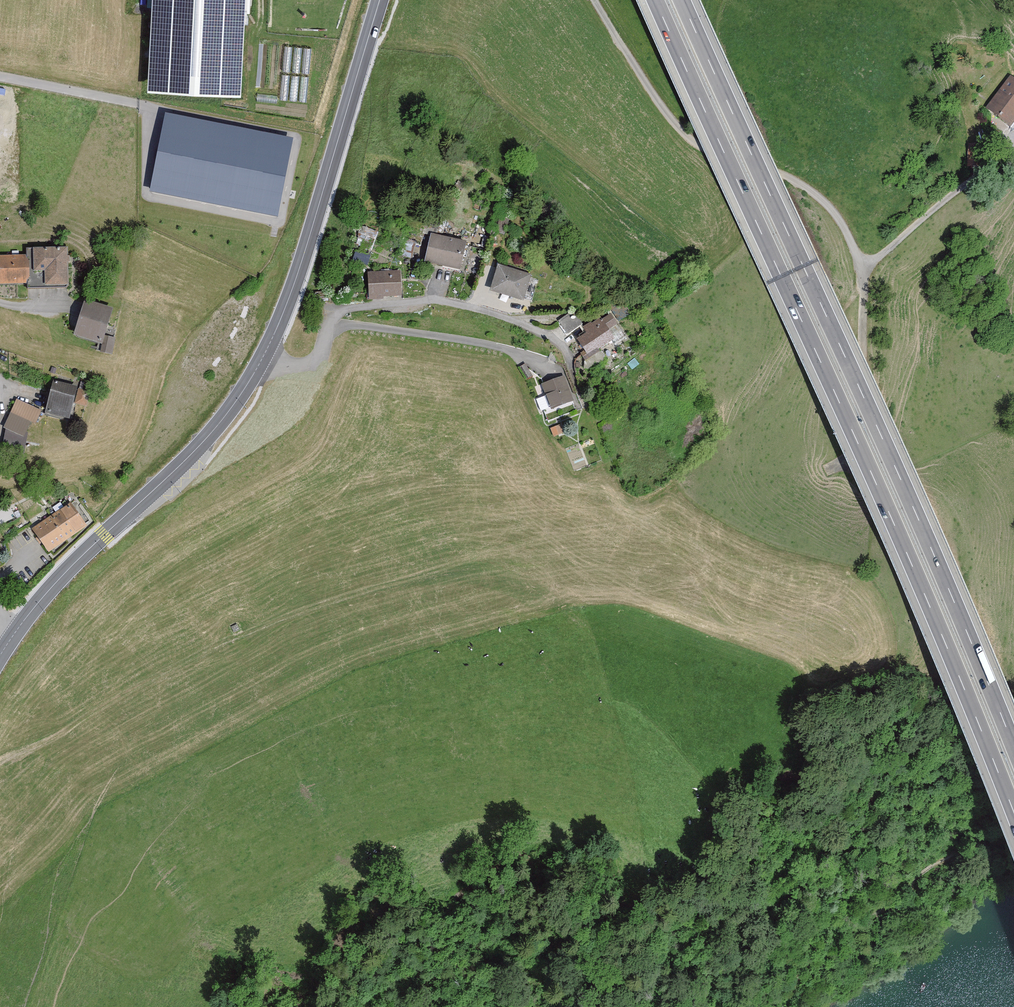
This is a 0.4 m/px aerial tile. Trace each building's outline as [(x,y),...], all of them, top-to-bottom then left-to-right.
[(243,0),(153,0),(148,91),(238,96),(243,0)] [(1010,74),(986,107),(1010,125),(1013,120),(1013,77),(1010,74)] [(295,141),(167,113),(151,191),(279,218),(295,141)] [(372,244),(379,225),(363,219),(356,239),(372,244)] [(466,241),(431,233),(425,260),(459,268),(466,241)] [(18,257),(0,257),(0,286),(21,286),(21,289),(60,289),(59,250),(18,251),(18,257)] [(531,274),(498,264),(490,290),(522,301),(531,274)] [(401,296),(400,271),(368,272),(369,300),(384,299),(384,297),(401,296)] [(102,311),(75,302),(64,337),(90,346),(102,311)] [(582,323),(573,310),(559,320),(568,333),(582,323)] [(592,322),(591,321),(582,327),(586,332),(576,338),(584,350),(580,352),(585,360),(599,351),(597,348),(614,337),(609,329),(618,323),(611,313),(601,320),(599,317),(592,322)] [(104,341),(94,339),(91,354),(101,356),(104,341)] [(567,402),(558,378),(535,387),(540,398),(531,401),(535,412),(544,408),(545,411),(567,402)] [(60,423),(67,390),(44,384),(37,418),(60,423)] [(83,392),(71,389),(68,407),(80,409),(83,392)] [(20,434),(25,423),(30,425),(36,412),(11,401),(0,428),(0,431),(2,432),(0,443),(0,453),(19,457),(22,435),(20,434)] [(558,434),(555,426),(545,429),(548,437),(558,434)] [(82,529),(67,505),(28,531),(43,555),(82,529)]
